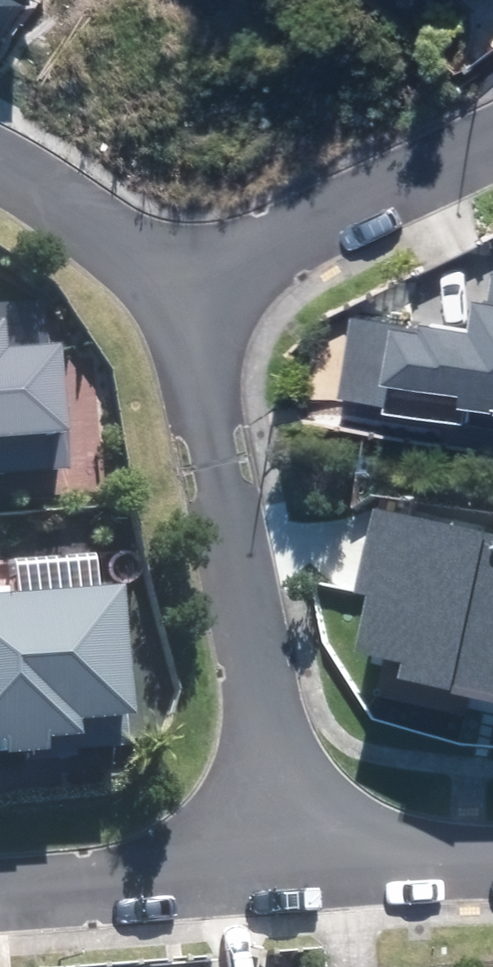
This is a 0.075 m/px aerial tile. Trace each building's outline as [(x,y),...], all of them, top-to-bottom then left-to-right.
[(460,426),(462,409),(492,413),(492,278),(489,277),(485,306),(469,303),(465,331),(417,324),(416,331),(350,321),(338,400),(382,406),(381,414),(460,426)] [(0,315),(0,467),(64,466),(63,343),(5,344),(4,315),(0,315)] [(492,698),(492,536),(375,509),(356,593),(367,595),(354,651),(401,661),(398,677),(492,698)] [(0,589),(0,760),(28,759),(28,747),(51,747),(51,735),(123,733),(120,587),(0,589)]
